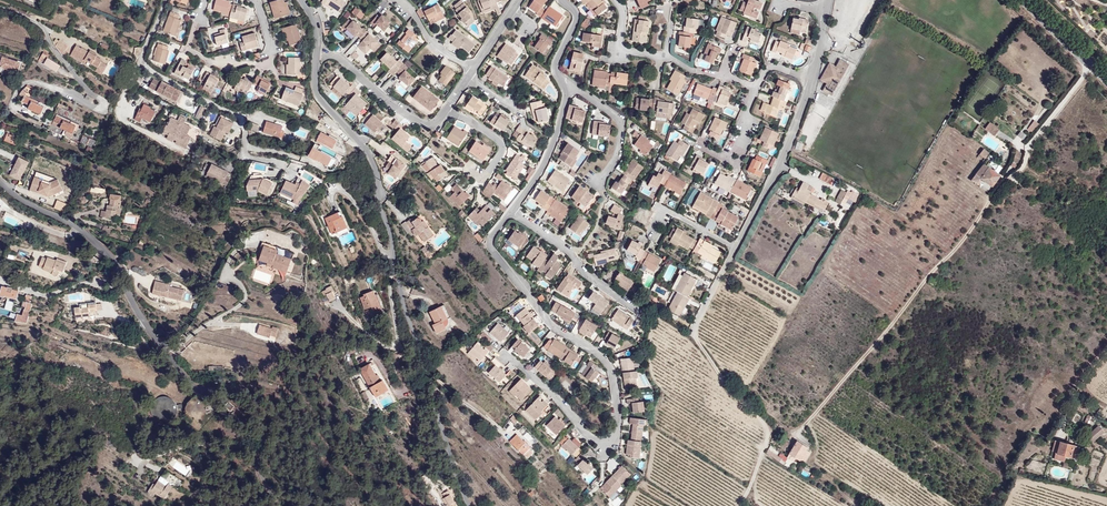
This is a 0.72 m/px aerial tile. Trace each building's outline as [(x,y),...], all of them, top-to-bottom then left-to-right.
[(235,4),(223,0),(216,0),(213,9),(220,12),(220,14),(230,18),(235,4)] [(291,16),(288,3),(284,4),(283,0),(270,4),(274,20),(291,16)] [(343,0),(325,0),(324,2),(338,11),(345,1),(343,0)] [(469,15),(471,13),(461,0),(454,6),(457,9),(455,10),(458,14),(462,18),(461,20),(464,24),(465,23),(472,18),(469,15)] [(481,0),(477,0),(483,15),(491,12),(489,7),(484,9),(481,0)] [(496,0),(481,0),(484,9),(489,7),(498,3),(496,0)] [(547,0),(535,0),(529,9),(541,18),(546,11),(542,8),(547,0)] [(601,0),(583,0),(583,1),(587,5),(588,4),(599,17),(608,9),(604,4),(602,1),(601,0)] [(758,6),(764,8),(766,1),(763,0),(759,0),(759,2),(752,0),(751,0),(750,1),(747,0),(745,0),(742,8),(747,10),(755,13),(754,15),(760,18),(762,11),(757,9),(758,6)] [(500,8),(498,3),(489,7),(491,12),(500,8)] [(247,24),(251,11),(242,8),(242,7),(235,4),(230,18),(247,24)] [(423,11),(428,20),(433,17),(436,22),(444,18),(437,4),(423,11)] [(170,11),(181,15),(183,10),(173,7),(172,7),(170,11)] [(365,14),(356,8),(353,12),(361,19),(365,14)] [(562,19),(563,18),(548,8),(546,11),(541,18),(539,20),(548,26),(549,25),(555,29),(557,26),(560,22),(562,19)] [(177,37),(184,20),(180,19),(181,15),(170,11),(162,32),(177,37)] [(376,18),(372,24),(375,27),(377,24),(385,31),(391,22),(383,16),(381,19),(380,20),(376,18)] [(805,33),(807,19),(793,16),(790,33),(800,35),(800,32),(805,33)] [(468,27),(475,21),(472,18),(465,23),(468,27)] [(584,28),(590,21),(586,18),(580,25),(584,28)] [(697,34),(699,19),(687,18),(687,23),(686,27),(684,27),(683,32),(689,33),(697,34)] [(731,36),(737,22),(726,18),(723,24),(719,23),(716,30),(717,31),(716,34),(725,38),(726,34),(731,36)] [(362,29),(353,21),(351,23),(347,20),(340,27),(344,31),(346,29),(354,37),(356,35),(359,38),(365,32),(362,29)] [(648,31),(648,27),(646,26),(646,21),(638,20),(637,20),(637,25),(634,25),(633,30),(636,30),(636,33),(633,33),(632,38),(637,38),(637,42),(643,43),(644,36),(645,36),(646,31),(648,31)] [(758,44),(762,34),(755,31),(755,29),(746,26),(740,41),(745,43),(748,37),(751,38),(750,41),(758,44)] [(300,45),(295,27),(283,30),(285,36),(282,37),(285,49),(300,45)] [(229,43),(225,29),(220,30),(221,32),(214,34),(217,46),(229,43)] [(410,53),(419,41),(415,38),(417,35),(410,29),(406,34),(402,40),(399,44),(410,53)] [(359,38),(362,41),(356,47),(362,52),(368,47),(370,49),(373,52),(380,46),(365,32),(359,38)] [(473,46),(454,32),(451,36),(449,35),(446,39),(451,43),(449,45),(457,51),(459,48),(467,54),(473,46)] [(690,48),(692,37),(689,37),(689,33),(683,32),(679,32),(678,35),(681,36),(679,47),(690,48)] [(259,48),(255,33),(241,37),(243,43),(239,44),(242,53),(259,48)] [(601,48),(603,36),(584,33),(583,43),(589,44),(589,47),(601,48)] [(550,49),(552,44),(541,36),(538,40),(541,42),(538,47),(535,45),(532,50),(542,56),(543,56),(546,50),(548,48),(550,49)] [(750,41),(751,38),(748,37),(745,42),(754,45),(755,42),(750,41)] [(56,46),(63,53),(66,51),(70,45),(61,39),(60,40),(56,46)] [(797,49),(788,46),(789,44),(780,40),(779,42),(775,40),(770,51),(776,53),(777,50),(782,52),(786,54),(785,57),(792,60),(794,55),(796,51),(797,49)] [(159,43),(154,61),(166,64),(170,51),(168,50),(169,46),(159,43)] [(720,54),(722,48),(709,43),(704,54),(707,55),(705,60),(711,63),(713,57),(716,58),(718,53),(720,54)] [(89,51),(77,44),(70,54),(85,63),(86,61),(98,68),(102,61),(103,59),(98,56),(89,51)] [(518,57),(514,55),(516,53),(505,46),(496,59),(502,63),(503,61),(511,67),(518,57)] [(348,58),(352,63),(359,56),(354,52),(348,58)] [(396,62),(386,53),(380,60),(389,69),(387,70),(392,75),(403,65),(398,60),(396,62)] [(582,71),(586,61),(581,60),(582,55),(574,53),(569,71),(576,73),(577,70),(582,71)] [(751,76),(756,62),(753,61),(749,60),(751,56),(743,53),(742,58),(743,59),(739,71),(751,76)] [(19,63),(8,59),(0,57),(0,72),(1,72),(1,71),(3,72),(4,68),(16,72),(19,63)] [(833,97),(851,66),(854,68),(856,65),(841,57),(836,67),(829,63),(819,80),(825,83),(820,93),(835,101),(836,99),(833,97)] [(60,66),(47,58),(43,64),(56,72),(60,66)] [(404,63),(409,67),(413,63),(407,59),(404,63)] [(102,74),(107,64),(102,61),(98,68),(96,71),(102,74)] [(189,78),(195,66),(185,62),(184,64),(178,61),(173,72),(182,76),(183,75),(189,78)] [(300,77),(301,61),(288,61),(288,67),(290,67),(290,74),(286,74),(286,77),(300,77)] [(409,69),(405,65),(398,73),(402,76),(400,78),(401,79),(403,81),(410,87),(416,80),(407,72),(409,69)] [(447,87),(456,73),(446,66),(442,72),(445,74),(442,78),(440,81),(447,87)] [(836,99),(854,68),(851,66),(833,97),(836,99)] [(547,80),(542,77),(539,76),(540,73),(532,68),(527,74),(531,76),(529,79),(534,83),(533,85),(543,92),(549,85),(546,82),(547,80)] [(509,81),(491,69),(485,77),(488,80),(487,82),(493,86),(494,83),(498,86),(503,89),(509,81)] [(678,95),(686,80),(684,79),(686,75),(675,69),(673,73),(676,74),(672,80),(667,89),(678,95)] [(211,93),(217,81),(212,79),(214,75),(204,71),(199,80),(203,82),(200,88),(211,93)] [(610,87),(612,76),(609,75),(609,73),(595,72),(594,88),(600,88),(600,86),(607,87),(607,86),(610,87)] [(628,87),(629,76),(612,74),(612,76),(610,87),(610,91),(614,91),(614,86),(628,87)] [(179,93),(161,82),(163,79),(154,75),(148,85),(175,101),(179,93)] [(393,75),(381,87),(385,91),(397,79),(393,75)] [(246,96),(252,84),(239,76),(232,89),(246,96)] [(266,98),(271,90),(261,84),(262,81),(256,77),(252,84),(257,86),(255,92),(266,98)] [(178,103),(184,92),(163,79),(161,82),(179,93),(175,101),(178,103)] [(345,93),(348,96),(355,89),(351,86),(350,88),(340,79),(337,84),(333,81),(330,85),(342,96),(345,93)] [(776,84),(778,85),(788,89),(790,85),(778,80),(776,84)] [(272,86),(262,81),(261,84),(271,90),(272,86)] [(715,95),(718,88),(713,86),(712,88),(697,83),(693,94),(708,100),(707,102),(708,102),(712,104),(715,95)] [(726,105),(731,92),(727,91),(725,90),(726,87),(719,85),(718,88),(715,95),(719,96),(717,102),(726,105)] [(783,101),(788,89),(778,85),(775,92),(773,91),(770,90),(768,95),(772,96),(775,97),(783,101)] [(39,119),(44,109),(28,101),(32,92),(25,89),(18,97),(22,100),(20,105),(28,109),(26,113),(39,119)] [(360,93),(355,89),(348,96),(352,99),(345,107),(356,117),(367,105),(359,98),(358,98),(357,97),(357,96),(360,93)] [(301,106),(305,94),(302,93),(296,91),(295,93),(286,90),(283,99),(301,106)] [(439,104),(421,90),(412,101),(430,115),(439,104)] [(775,117),(778,109),(783,111),(786,102),(783,101),(775,97),(771,106),(769,104),(763,102),(759,110),(762,111),(762,112),(775,117)] [(653,110),(654,99),(649,98),(649,100),(637,98),(634,113),(648,115),(649,109),(653,110)] [(668,114),(669,103),(664,103),(658,102),(658,99),(659,98),(655,98),(654,99),(653,110),(653,112),(657,112),(668,114)] [(482,110),(476,106),(478,103),(473,99),(464,110),(471,114),(473,111),(477,115),(476,116),(481,119),(487,109),(484,107),(482,110)] [(548,112),(547,111),(544,111),(542,104),(531,107),(533,116),(537,115),(540,127),(551,124),(550,121),(548,112)] [(570,104),(567,117),(583,122),(586,111),(581,109),(576,108),(576,106),(570,104)] [(151,121),(155,111),(144,105),(141,112),(138,111),(135,118),(140,121),(142,117),(151,121)] [(200,119),(205,110),(200,108),(196,116),(200,119)] [(701,122),(705,114),(692,108),(689,114),(684,123),(686,124),(684,129),(693,134),(695,129),(693,128),(697,120),(701,122)] [(175,141),(185,121),(187,123),(190,118),(183,115),(181,119),(174,116),(171,122),(170,125),(168,124),(164,132),(170,135),(169,137),(175,141)] [(216,129),(222,119),(229,122),(230,120),(220,115),(214,128),(216,129)] [(724,130),(728,122),(714,116),(708,130),(710,131),(709,134),(719,139),(721,135),(718,134),(721,129),(723,130),(724,130)] [(71,140),(77,128),(56,118),(52,126),(60,130),(58,134),(71,140)] [(228,134),(233,124),(229,122),(222,119),(216,129),(214,128),(209,136),(222,142),(224,137),(222,136),(223,132),(226,133),(228,134)] [(382,127),(372,119),(365,128),(375,136),(382,127)] [(503,134),(510,123),(506,120),(505,123),(499,119),(498,121),(494,119),(490,125),(503,134)] [(594,120),(592,133),(609,135),(610,124),(605,124),(599,123),(600,121),(594,120)] [(190,135),(194,126),(187,123),(185,121),(177,136),(180,137),(178,141),(177,142),(189,148),(194,137),(190,135)] [(1032,132),(1039,124),(1034,121),(1028,129),(1032,132)] [(276,126),(268,122),(264,132),(282,140),(285,133),(283,132),(284,129),(276,126)] [(999,129),(990,122),(985,129),(994,136),(999,129)] [(276,126),(284,129),(283,132),(285,133),(287,128),(277,124),(276,126)] [(397,136),(391,143),(407,156),(411,151),(405,146),(409,140),(400,133),(403,129),(400,127),(399,127),(395,124),(390,131),(394,134),(394,133),(397,136)] [(770,150),(778,133),(764,127),(758,139),(763,141),(765,143),(763,146),(770,150)] [(468,136),(464,133),(463,135),(454,129),(446,142),(458,150),(468,136)] [(1023,139),(1027,134),(1021,130),(1017,134),(1023,139)] [(472,139),(476,133),(471,131),(468,136),(472,139)] [(654,146),(634,131),(631,136),(637,140),(633,146),(639,151),(638,152),(646,158),(654,146)] [(333,149),(337,141),(321,132),(317,140),(333,149)] [(537,143),(528,137),(528,135),(524,132),(520,138),(518,137),(515,143),(521,147),(523,144),(529,148),(531,150),(537,143)] [(12,144),(16,136),(8,133),(4,140),(12,144)] [(289,140),(295,143),(297,136),(291,134),(289,140)] [(511,140),(515,143),(518,137),(520,138),(515,134),(511,140)] [(93,151),(95,138),(81,135),(80,143),(87,144),(86,150),(93,151)] [(680,155),(685,147),(687,148),(689,145),(680,139),(678,142),(675,140),(666,153),(676,160),(680,155)] [(795,149),(801,151),(804,143),(797,141),(795,149)] [(570,166),(581,151),(568,143),(563,150),(565,151),(560,158),(570,166)] [(489,156),(481,150),(482,148),(476,144),(468,154),(483,164),(489,156)] [(492,152),(483,146),(482,148),(481,150),(489,156),(492,152)] [(313,147),(308,156),(315,160),(316,159),(328,166),(332,158),(313,147)] [(985,160),(990,154),(984,150),(979,155),(985,160)] [(1023,155),(1015,150),(1013,161),(1020,166),(1023,155)] [(758,170),(763,159),(766,160),(768,158),(755,152),(751,163),(749,162),(746,169),(760,175),(761,172),(758,170)] [(703,173),(708,163),(703,160),(704,158),(696,154),(690,165),(693,167),(703,173)] [(516,181),(525,168),(521,165),(524,162),(515,156),(504,173),(516,181)] [(20,180),(29,162),(18,157),(9,175),(20,180)] [(440,175),(436,169),(438,168),(431,159),(424,164),(425,166),(420,169),(426,177),(429,175),(436,185),(447,178),(443,173),(440,175)] [(634,177),(641,166),(631,159),(628,163),(624,170),(621,173),(623,174),(628,177),(630,174),(634,177)] [(761,172),(766,160),(763,159),(758,170),(761,172)] [(397,179),(405,165),(397,160),(394,165),(389,162),(386,168),(390,170),(387,174),(397,179)] [(550,173),(555,164),(551,161),(545,170),(550,173)] [(228,176),(230,171),(213,162),(207,176),(228,187),(232,178),(228,176)] [(983,165),(972,181),(977,185),(981,180),(991,188),(999,177),(983,165)] [(532,176),(535,171),(530,167),(527,173),(529,175),(532,176)] [(703,173),(693,167),(692,170),(701,175),(703,173)] [(571,180),(556,170),(548,182),(563,192),(571,180)] [(667,183),(672,174),(665,170),(663,174),(660,172),(658,174),(657,176),(654,175),(649,184),(653,187),(654,185),(658,187),(661,182),(663,180),(667,183)] [(60,180),(39,171),(36,177),(52,184),(60,180)] [(730,192),(737,178),(733,176),(732,178),(721,173),(715,184),(730,192)] [(832,178),(823,173),(820,179),(829,184),(832,178)] [(628,183),(630,179),(628,177),(623,174),(617,183),(615,181),(609,190),(619,196),(620,194),(623,196),(627,191),(624,189),(628,183)] [(688,183),(672,174),(667,183),(666,185),(665,186),(671,190),(672,188),(682,194),(688,183)] [(266,196),(272,183),(266,180),(263,180),(262,176),(250,177),(245,186),(245,191),(246,192),(256,192),(266,196)] [(64,194),(60,180),(52,184),(36,177),(30,190),(39,195),(40,192),(44,194),(43,197),(45,197),(54,194),(56,197),(64,194)] [(746,200),(752,187),(742,182),(743,180),(737,178),(730,192),(746,200)] [(309,188),(301,182),(299,187),(307,191),(309,188)] [(809,195),(811,192),(806,189),(808,185),(802,182),(796,194),(793,193),(791,195),(805,203),(813,207),(814,205),(824,210),(828,203),(823,200),(822,202),(820,200),(809,195)] [(296,205),(307,191),(299,187),(298,189),(293,187),(284,183),(278,195),(286,199),(296,205)] [(506,201),(513,191),(501,184),(498,189),(496,191),(493,189),(489,195),(493,197),(494,196),(497,198),(498,196),(506,201)] [(492,197),(489,195),(493,189),(488,186),(482,196),(489,202),(492,197)] [(592,199),(583,193),(584,189),(579,186),(571,198),(586,209),(592,199)] [(692,187),(684,201),(690,204),(698,190),(692,187)] [(460,211),(470,199),(466,195),(464,197),(463,199),(460,197),(462,195),(455,188),(450,193),(453,196),(448,201),(460,211)] [(594,196),(584,189),(583,193),(592,199),(594,196)] [(549,200),(552,196),(542,190),(535,201),(543,206),(542,208),(547,213),(553,203),(549,200)] [(847,198),(850,195),(841,190),(837,197),(846,202),(847,198)] [(850,195),(847,198),(855,203),(859,195),(852,191),(850,195)] [(720,202),(702,192),(695,204),(708,211),(707,213),(706,215),(711,218),(720,203),(720,202)] [(804,205),(805,203),(791,195),(790,198),(804,205)] [(843,206),(846,202),(837,197),(835,201),(843,206)] [(60,211),(65,205),(58,199),(53,206),(60,211)] [(533,211),(536,206),(528,200),(524,205),(533,211)] [(561,223),(570,210),(556,200),(553,203),(547,213),(546,215),(550,218),(551,217),(561,223)] [(120,217),(122,209),(125,209),(126,203),(115,201),(114,207),(112,207),(111,214),(107,213),(106,219),(116,221),(116,218),(120,219),(120,217)] [(739,217),(726,210),(727,209),(724,207),(725,206),(720,203),(711,218),(717,221),(718,218),(724,221),(722,224),(727,227),(732,230),(739,217)] [(622,210),(614,204),(612,207),(621,213),(622,210)] [(708,211),(695,204),(694,206),(707,213),(708,211)] [(617,230),(623,216),(621,214),(621,213),(612,207),(610,210),(617,215),(614,219),(607,216),(605,222),(608,224),(608,225),(617,230)] [(482,229),(494,217),(486,208),(481,214),(478,218),(474,214),(468,219),(473,225),(475,222),(480,226),(482,229)] [(341,220),(339,215),(326,220),(333,237),(349,231),(344,219),(341,220)] [(584,230),(589,223),(578,216),(570,229),(578,234),(582,228),(584,230)] [(424,229),(421,226),(421,223),(419,219),(416,218),(411,223),(408,220),(404,223),(415,237),(418,234),(424,242),(433,234),(427,227),(424,229)] [(699,241),(683,233),(684,231),(678,227),(677,229),(674,233),(672,238),(680,242),(679,245),(688,251),(690,248),(694,251),(697,246),(699,241)] [(108,233),(115,238),(118,232),(115,231),(114,232),(110,229),(108,233)] [(483,239),(478,233),(474,236),(479,242),(483,239)] [(526,241),(527,239),(524,236),(522,239),(517,235),(514,233),(513,234),(507,243),(519,251),(520,250),(521,249),(526,241)] [(680,242),(672,238),(669,242),(678,247),(679,245),(680,242)] [(722,251),(711,245),(712,243),(701,238),(697,246),(700,248),(700,250),(709,254),(708,257),(716,262),(722,251)] [(291,273),(298,254),(266,242),(260,258),(269,262),(275,264),(274,266),(291,273)] [(644,251),(640,250),(642,247),(638,245),(632,242),(632,243),(627,251),(635,256),(634,258),(636,259),(635,261),(638,263),(644,251)] [(547,258),(548,256),(534,246),(526,257),(533,262),(532,263),(534,264),(540,269),(547,258)] [(614,260),(612,248),(602,250),(603,253),(589,255),(589,253),(585,254),(585,259),(588,261),(592,262),(593,266),(606,264),(606,262),(614,260)] [(709,254),(700,250),(698,254),(707,259),(708,257),(709,254)] [(429,259),(423,252),(419,255),(424,262),(429,259)] [(661,261),(645,252),(640,261),(644,263),(643,265),(647,267),(646,269),(654,274),(661,261)] [(553,279),(563,263),(553,255),(550,260),(547,258),(540,269),(538,272),(541,274),(542,272),(553,279)] [(64,273),(67,266),(57,263),(57,261),(49,258),(47,260),(43,258),(40,266),(45,268),(44,271),(53,275),(52,276),(58,278),(60,272),(64,273)] [(269,284),(272,275),(256,270),(253,278),(269,284)] [(634,282),(618,271),(613,278),(618,281),(625,286),(623,288),(628,291),(634,282)] [(578,289),(582,283),(567,273),(556,290),(561,293),(563,290),(570,294),(575,288),(578,289)] [(677,293),(685,277),(681,275),(673,291),(677,293)] [(699,288),(695,286),(698,281),(686,275),(685,277),(677,293),(679,294),(692,301),(699,288)] [(175,299),(177,288),(169,286),(169,284),(155,281),(153,295),(175,299)] [(327,296),(330,303),(335,300),(332,293),(335,291),(332,286),(326,289),(327,290),(322,293),(324,298),(327,296)] [(0,289),(0,302),(2,297),(6,299),(7,297),(9,298),(8,299),(7,302),(13,304),(14,300),(15,297),(16,297),(17,296),(18,293),(0,288),(0,289)] [(180,301),(183,289),(177,288),(175,299),(180,301)] [(382,308),(374,290),(365,295),(365,296),(361,298),(366,311),(373,308),(374,311),(382,308)] [(570,294),(563,290),(561,293),(568,298),(570,294)] [(546,297),(542,291),(537,295),(541,301),(546,297)] [(607,303),(591,292),(586,299),(593,304),(590,308),(598,313),(599,315),(607,303)] [(684,307),(686,303),(689,305),(692,301),(679,294),(669,313),(682,319),(687,309),(684,307)] [(29,312),(31,304),(29,304),(31,297),(25,295),(23,302),(25,303),(24,308),(23,310),(29,312)] [(509,309),(515,314),(527,303),(521,297),(509,309)] [(570,323),(575,312),(555,302),(552,309),(553,311),(556,313),(556,315),(570,323)] [(90,315),(90,310),(96,309),(95,304),(89,304),(89,306),(80,307),(75,308),(76,317),(90,315)] [(448,316),(441,305),(439,307),(445,318),(448,316)] [(445,318),(439,307),(427,314),(433,325),(431,326),(435,334),(445,328),(444,326),(446,323),(445,318)] [(633,320),(617,309),(609,320),(622,328),(624,326),(628,328),(633,320)] [(530,319),(522,310),(514,317),(521,326),(530,319)] [(25,324),(28,313),(22,312),(21,316),(16,314),(14,322),(25,324)] [(523,328),(532,321),(530,319),(521,326),(523,328)] [(589,337),(596,326),(585,319),(578,331),(589,337)] [(540,330),(536,326),(532,321),(523,328),(522,329),(527,335),(531,332),(534,335),(540,330)] [(286,334),(288,327),(281,325),(281,327),(268,322),(265,331),(278,335),(279,332),(286,334)] [(508,332),(497,323),(488,333),(499,343),(508,332)] [(548,341),(554,335),(549,331),(544,338),(548,341)] [(613,348),(619,338),(608,332),(603,340),(606,341),(605,344),(613,348)] [(489,341),(480,333),(477,337),(485,344),(489,341)] [(559,360),(565,348),(566,347),(553,340),(550,343),(548,342),(542,349),(546,351),(546,352),(559,360)] [(521,359),(528,351),(516,341),(511,348),(514,351),(513,352),(521,359)] [(479,361),(486,352),(479,346),(475,343),(467,351),(479,361)] [(528,359),(536,350),(532,346),(524,355),(528,359)] [(571,367),(576,357),(572,355),(573,353),(565,348),(559,360),(571,367)] [(636,372),(634,358),(622,360),(624,374),(636,372)] [(552,368),(543,361),(542,363),(538,360),(531,367),(547,381),(550,377),(547,374),(552,368)] [(594,378),(599,371),(593,367),(595,364),(588,360),(585,364),(587,365),(581,375),(592,382),(594,378)] [(510,372),(515,368),(510,362),(505,366),(510,372)] [(391,390),(375,363),(362,371),(379,398),(391,390)] [(503,376),(491,366),(485,374),(496,384),(503,376)] [(550,377),(555,371),(552,368),(547,374),(550,377)] [(639,388),(638,380),(639,380),(640,379),(639,371),(624,373),(627,390),(639,388)] [(527,389),(517,380),(508,390),(518,399),(527,389)] [(213,408),(208,403),(197,390),(187,402),(203,418),(213,408)] [(368,390),(361,393),(365,400),(371,397),(368,390)] [(518,399),(508,390),(506,393),(515,402),(518,399)] [(653,390),(643,391),(644,400),(653,399),(653,390)] [(385,409),(394,403),(391,397),(381,403),(385,409)] [(539,414),(546,406),(537,398),(524,412),(535,422),(541,415),(539,414)] [(637,416),(647,414),(645,404),(641,405),(640,401),(629,403),(630,407),(635,406),(637,416)] [(237,408),(231,403),(227,408),(233,413),(237,408)] [(1092,422),(1094,418),(1088,416),(1084,424),(1090,427),(1091,425),(1092,425),(1094,422),(1092,422)] [(556,438),(564,429),(554,419),(546,428),(556,438)] [(646,421),(629,419),(628,425),(631,425),(629,442),(640,443),(642,425),(645,426),(645,424),(646,421)] [(1104,434),(1098,426),(1087,436),(1093,443),(1104,434)] [(580,437),(574,430),(570,433),(576,440),(580,437)] [(530,449),(517,435),(509,443),(523,457),(530,449)] [(502,436),(498,439),(504,446),(508,443),(505,440),(505,439),(502,436)] [(557,446),(560,449),(566,443),(563,440),(557,446)] [(569,459),(578,450),(580,447),(574,441),(570,445),(567,441),(560,449),(569,459)] [(629,442),(626,442),(625,455),(629,455),(628,458),(639,459),(640,443),(629,442)] [(810,454),(806,452),(808,449),(797,442),(788,455),(796,460),(803,465),(810,454)] [(1076,460),(1078,449),(1053,443),(1051,455),(1076,460)] [(765,454),(779,463),(781,461),(767,452),(765,454)] [(796,460),(788,455),(786,459),(794,464),(796,460)] [(593,472),(583,462),(585,460),(580,456),(574,463),(577,465),(574,468),(586,480),(593,472)] [(171,466),(184,476),(189,469),(176,460),(171,466)] [(171,473),(163,467),(160,472),(168,477),(171,473)] [(622,486),(630,476),(621,468),(612,477),(622,486)] [(610,500),(623,487),(612,477),(600,490),(610,500)] [(166,484),(157,479),(155,482),(163,487),(166,484)] [(164,499),(172,486),(167,482),(166,484),(163,487),(155,482),(154,483),(150,489),(148,487),(145,491),(154,497),(156,494),(164,499)] [(450,502),(451,497),(447,494),(450,491),(450,487),(444,487),(444,492),(442,492),(443,502),(450,502)]
